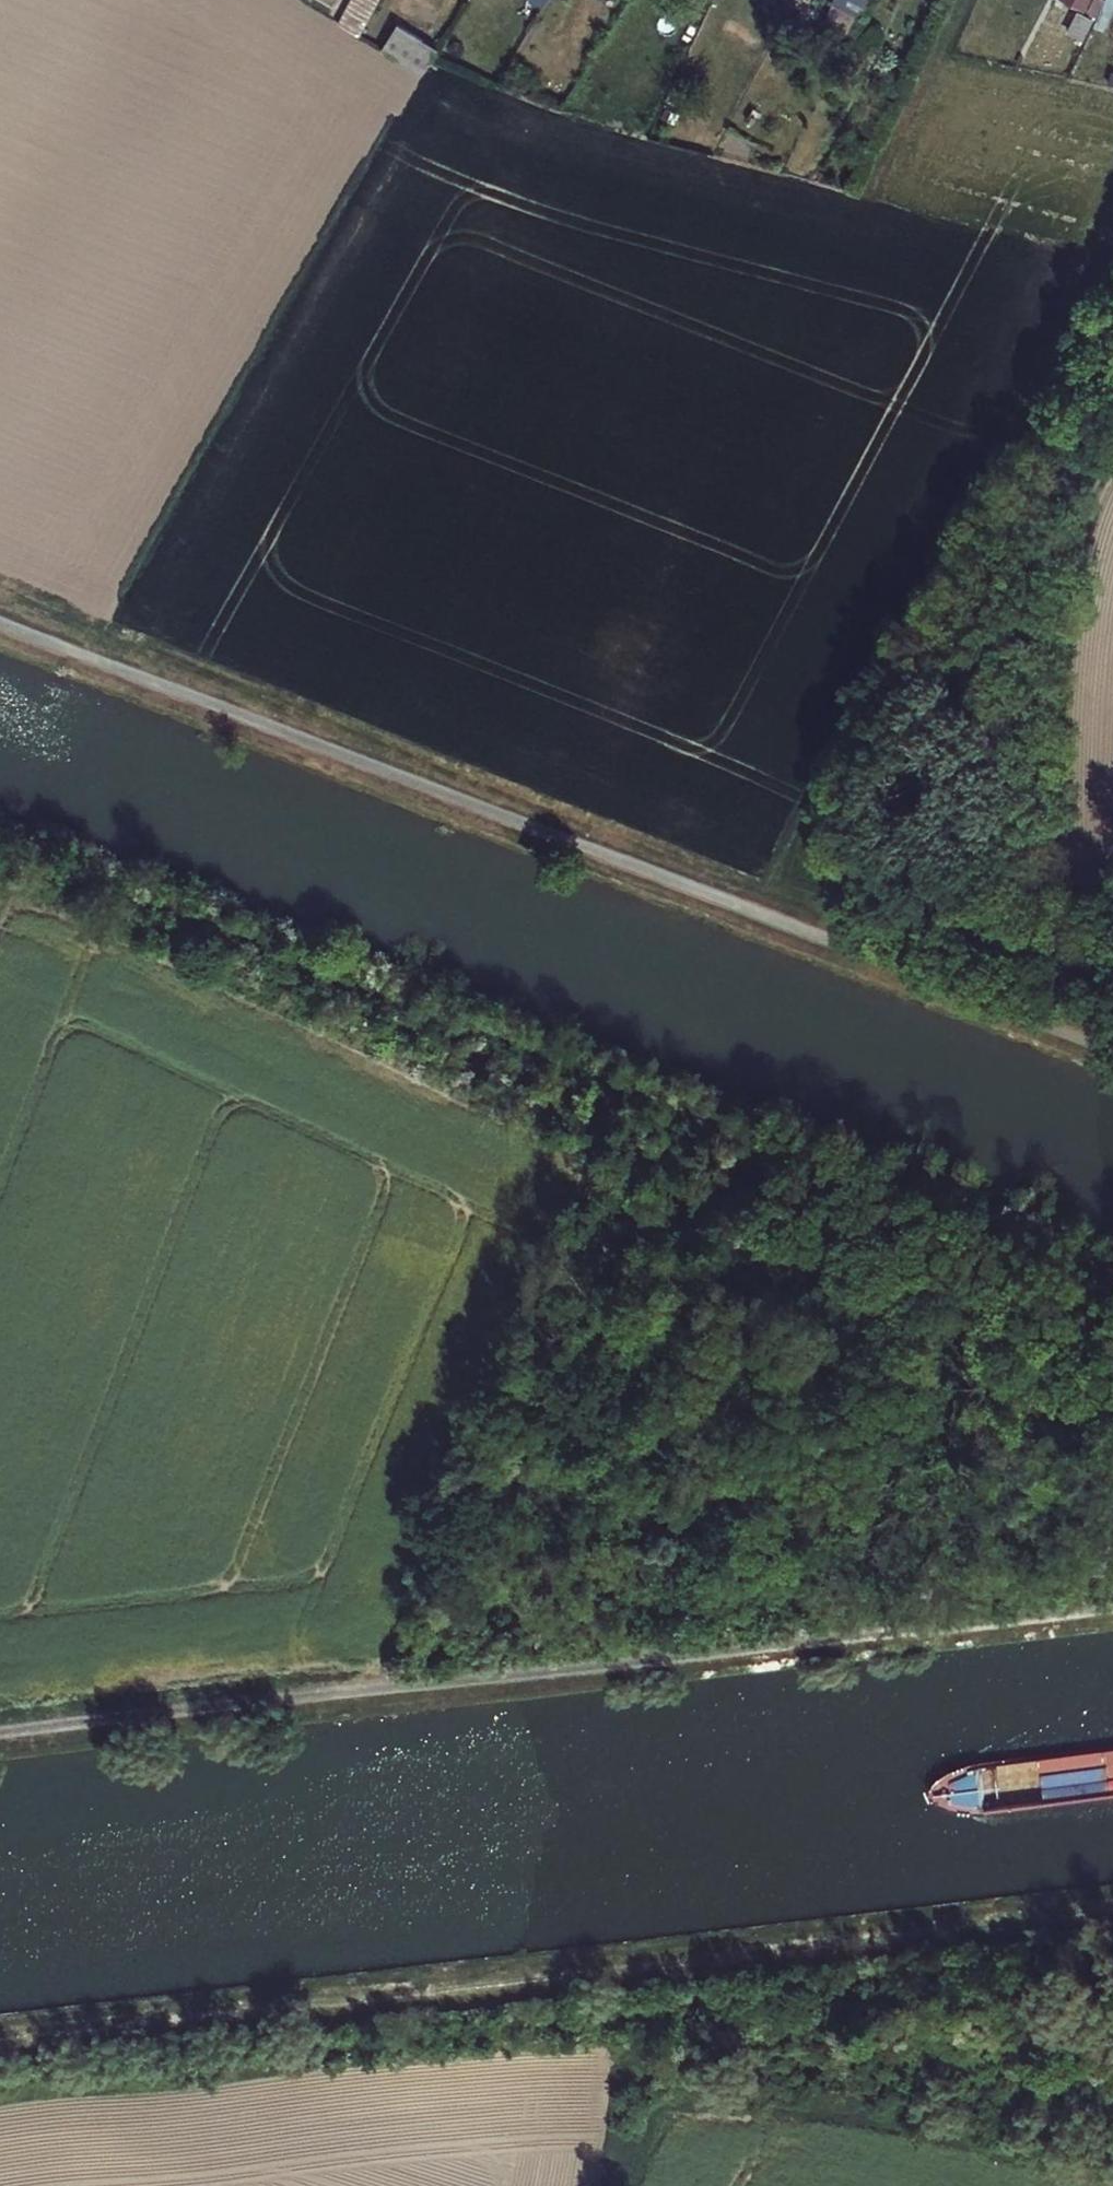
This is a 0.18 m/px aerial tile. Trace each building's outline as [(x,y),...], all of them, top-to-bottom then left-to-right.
[(377,0),(351,0),(337,25),(358,38),(377,0)] [(1082,11),(1087,0),(1059,0),(1082,11)] [(1095,9),(1105,14),(1112,0),(1099,0),(1095,9)] [(1065,33),(1080,39),(1090,19),(1075,11),(1065,33)] [(380,50),(421,75),(438,48),(398,23),(380,50)]
